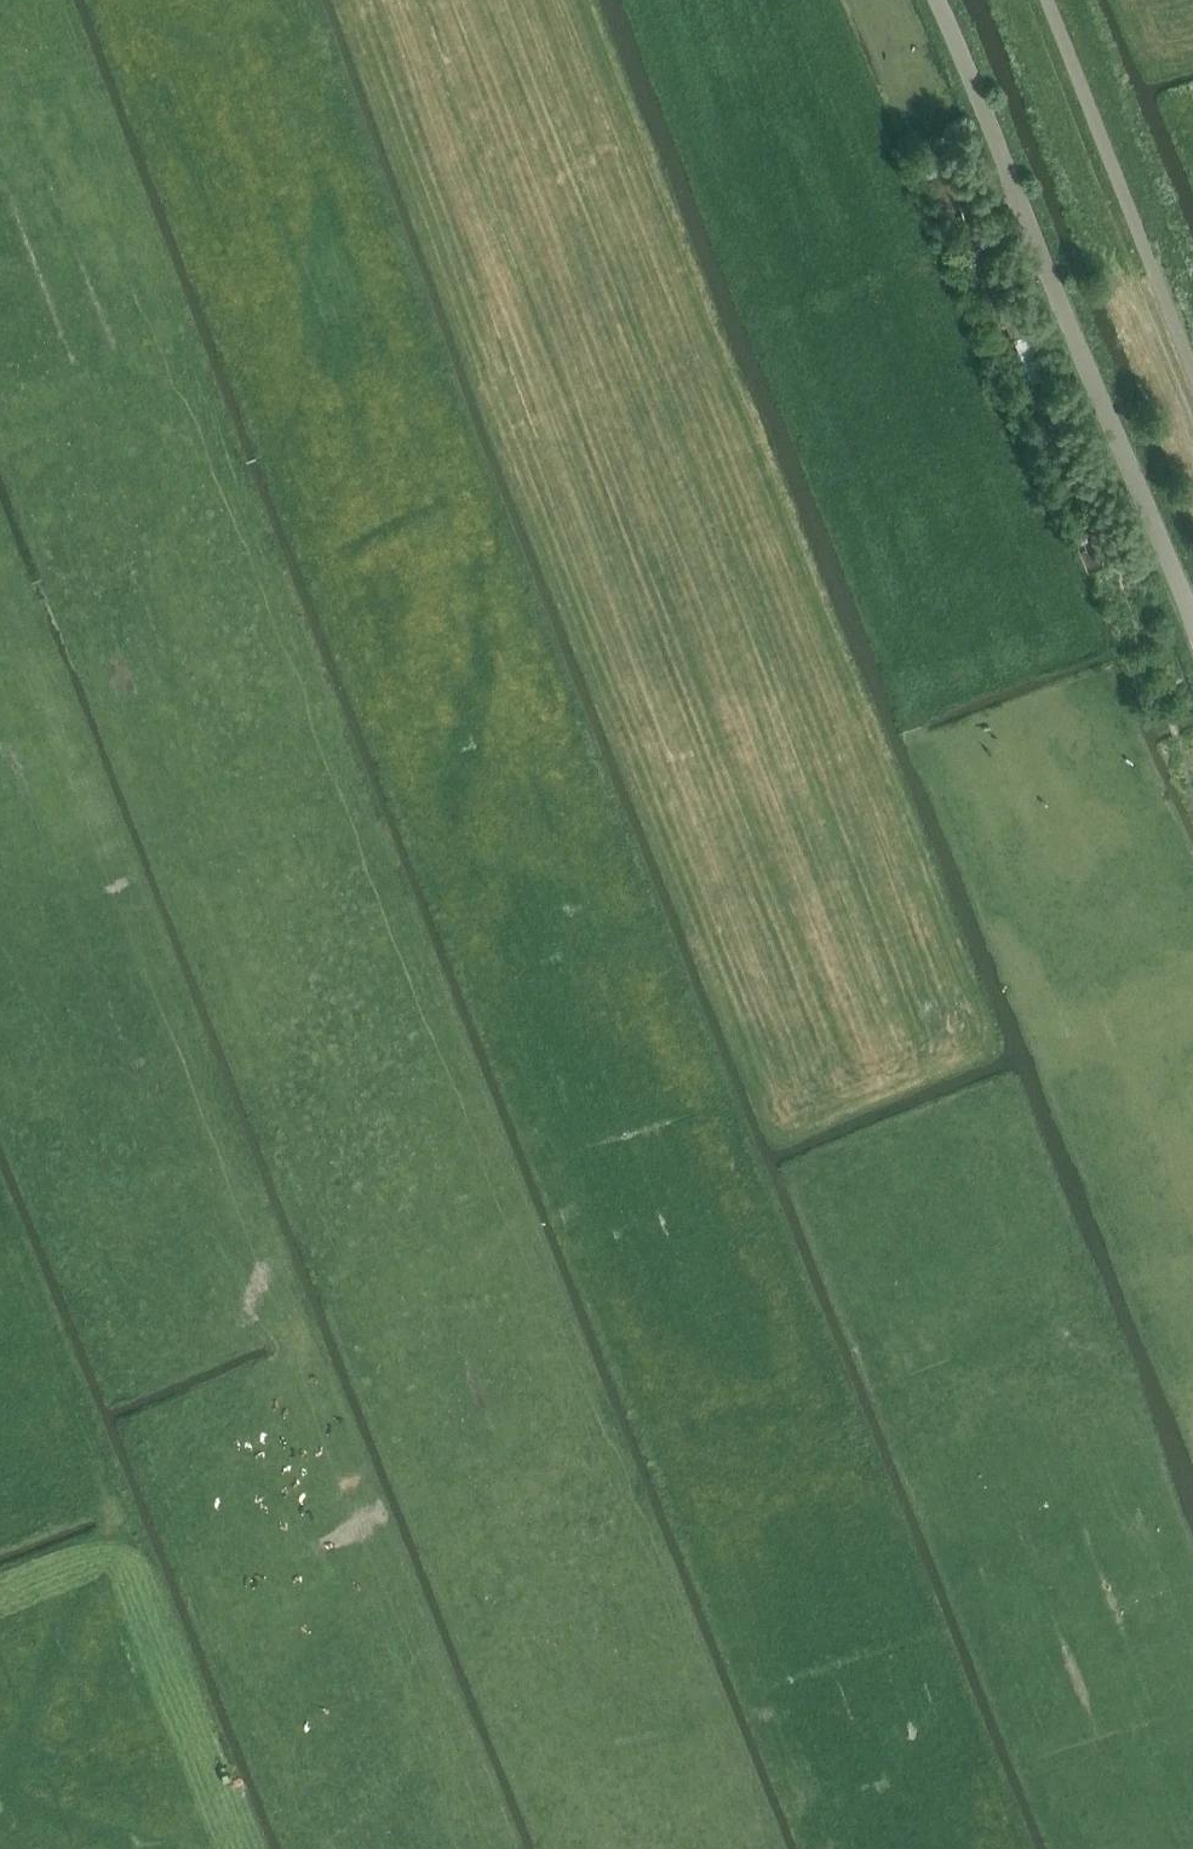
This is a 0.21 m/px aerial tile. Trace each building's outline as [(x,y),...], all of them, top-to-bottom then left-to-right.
[(955,133),(918,146),(944,208),(958,203),(946,168),(966,160),(955,133)] [(1022,348),(1036,381),(1046,377),(1033,344),(1022,348)]
